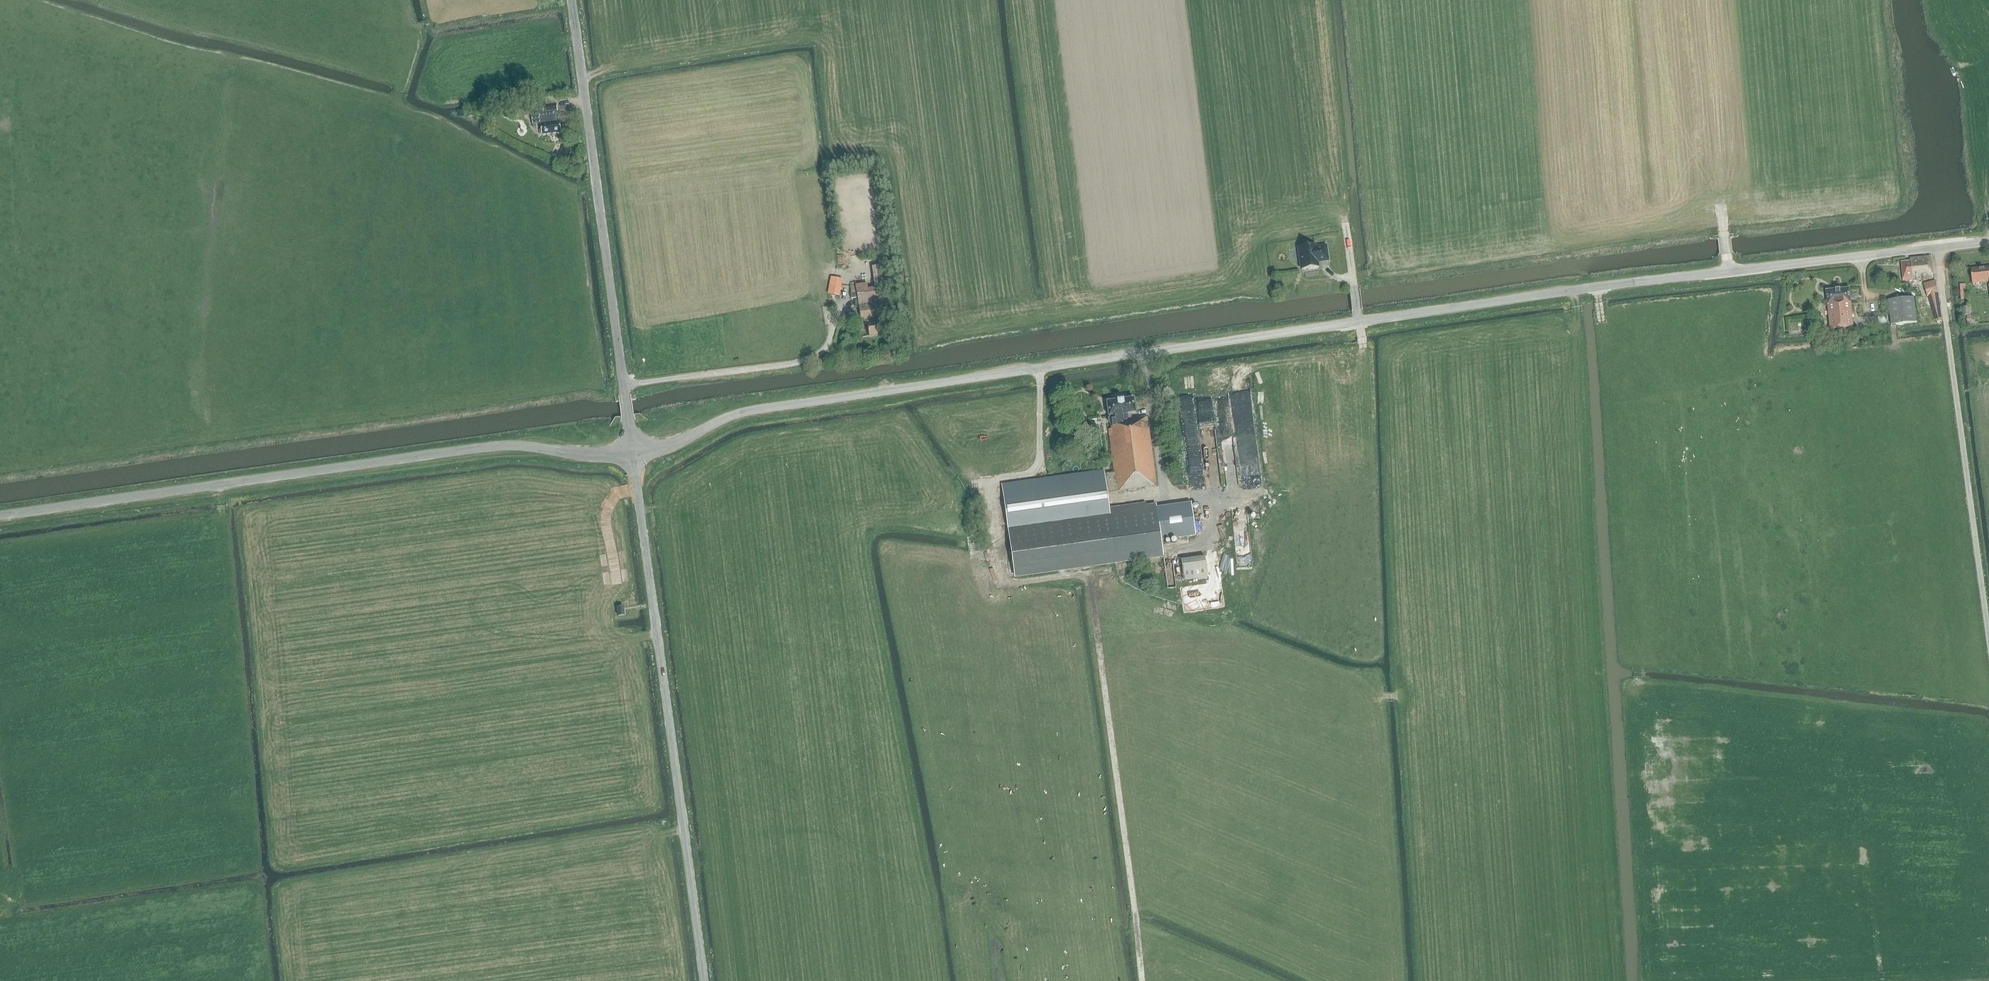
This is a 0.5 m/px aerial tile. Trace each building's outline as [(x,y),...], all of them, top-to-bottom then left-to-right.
[(542,135),(561,132),(559,122),(557,122),(555,111),(557,111),(556,104),(542,106),(543,113),(531,115),(532,126),(540,124),(542,135)] [(561,150),(558,160),(567,163),(570,152),(561,150)] [(1327,245),(1316,246),(1316,244),(1297,247),(1300,270),(1319,267),(1319,263),(1329,261),(1327,245)] [(1903,281),(1932,278),(1930,256),(1910,259),(1910,261),(1901,262),(1903,281)] [(1970,269),(1972,284),(1988,282),(1988,286),(1988,267),(1970,269)] [(830,277),(828,288),(840,290),(842,279),(830,277)] [(1937,293),(1935,281),(1923,284),(1927,297),(1930,296),(1936,316),(1941,316),(1938,293),(1937,293)] [(887,316),(883,288),(883,286),(868,288),(867,283),(856,285),(857,292),(861,320),(864,320),(865,324),(867,324),(869,336),(884,334),(883,322),(889,321),(888,316),(887,316)] [(1830,329),(1853,327),(1849,288),(1826,290),(1830,329)] [(1917,322),(1914,297),(1888,300),(1890,325),(1917,322)] [(1970,315),(1970,307),(1962,307),(1962,315),(1970,315)] [(1103,473),(1103,470),(1002,483),(1014,573),(1162,555),(1160,540),(1195,535),(1190,503),(1155,508),(1155,506),(1109,512),(1106,491),(1116,490),(1116,491),(1156,486),(1147,417),(1127,420),(1126,413),(1135,412),(1133,398),(1106,401),(1108,417),(1109,417),(1110,428),(1108,428),(1113,472),(1103,473)] [(1204,556),(1180,559),(1183,580),(1207,577),(1204,556)] [(1225,610),(1221,584),(1180,589),(1183,615),(1225,610)] [(618,617),(625,616),(623,607),(616,608),(618,617)]
